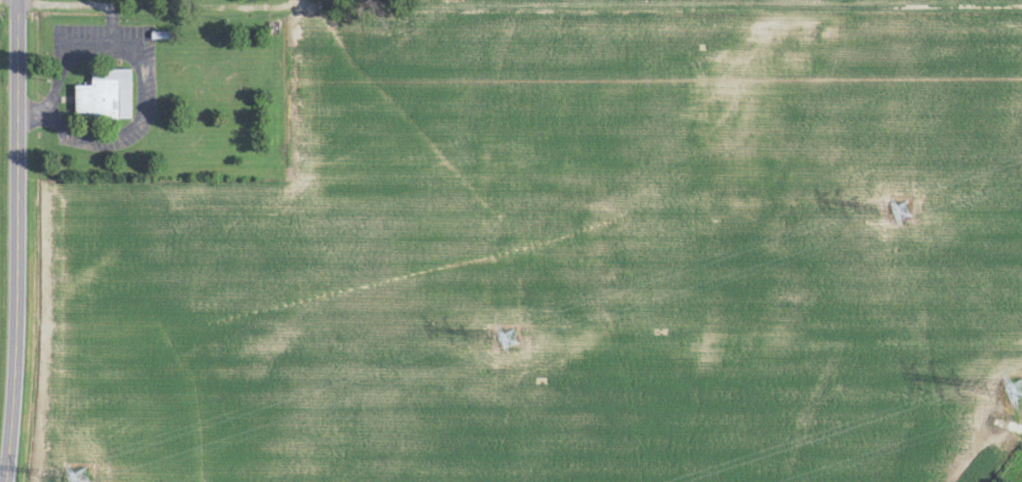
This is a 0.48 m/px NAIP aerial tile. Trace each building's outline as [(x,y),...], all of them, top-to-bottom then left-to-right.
[(75,86),(75,115),(92,115),(92,120),(131,119),(131,70),(91,71),(91,86),(75,86)]
